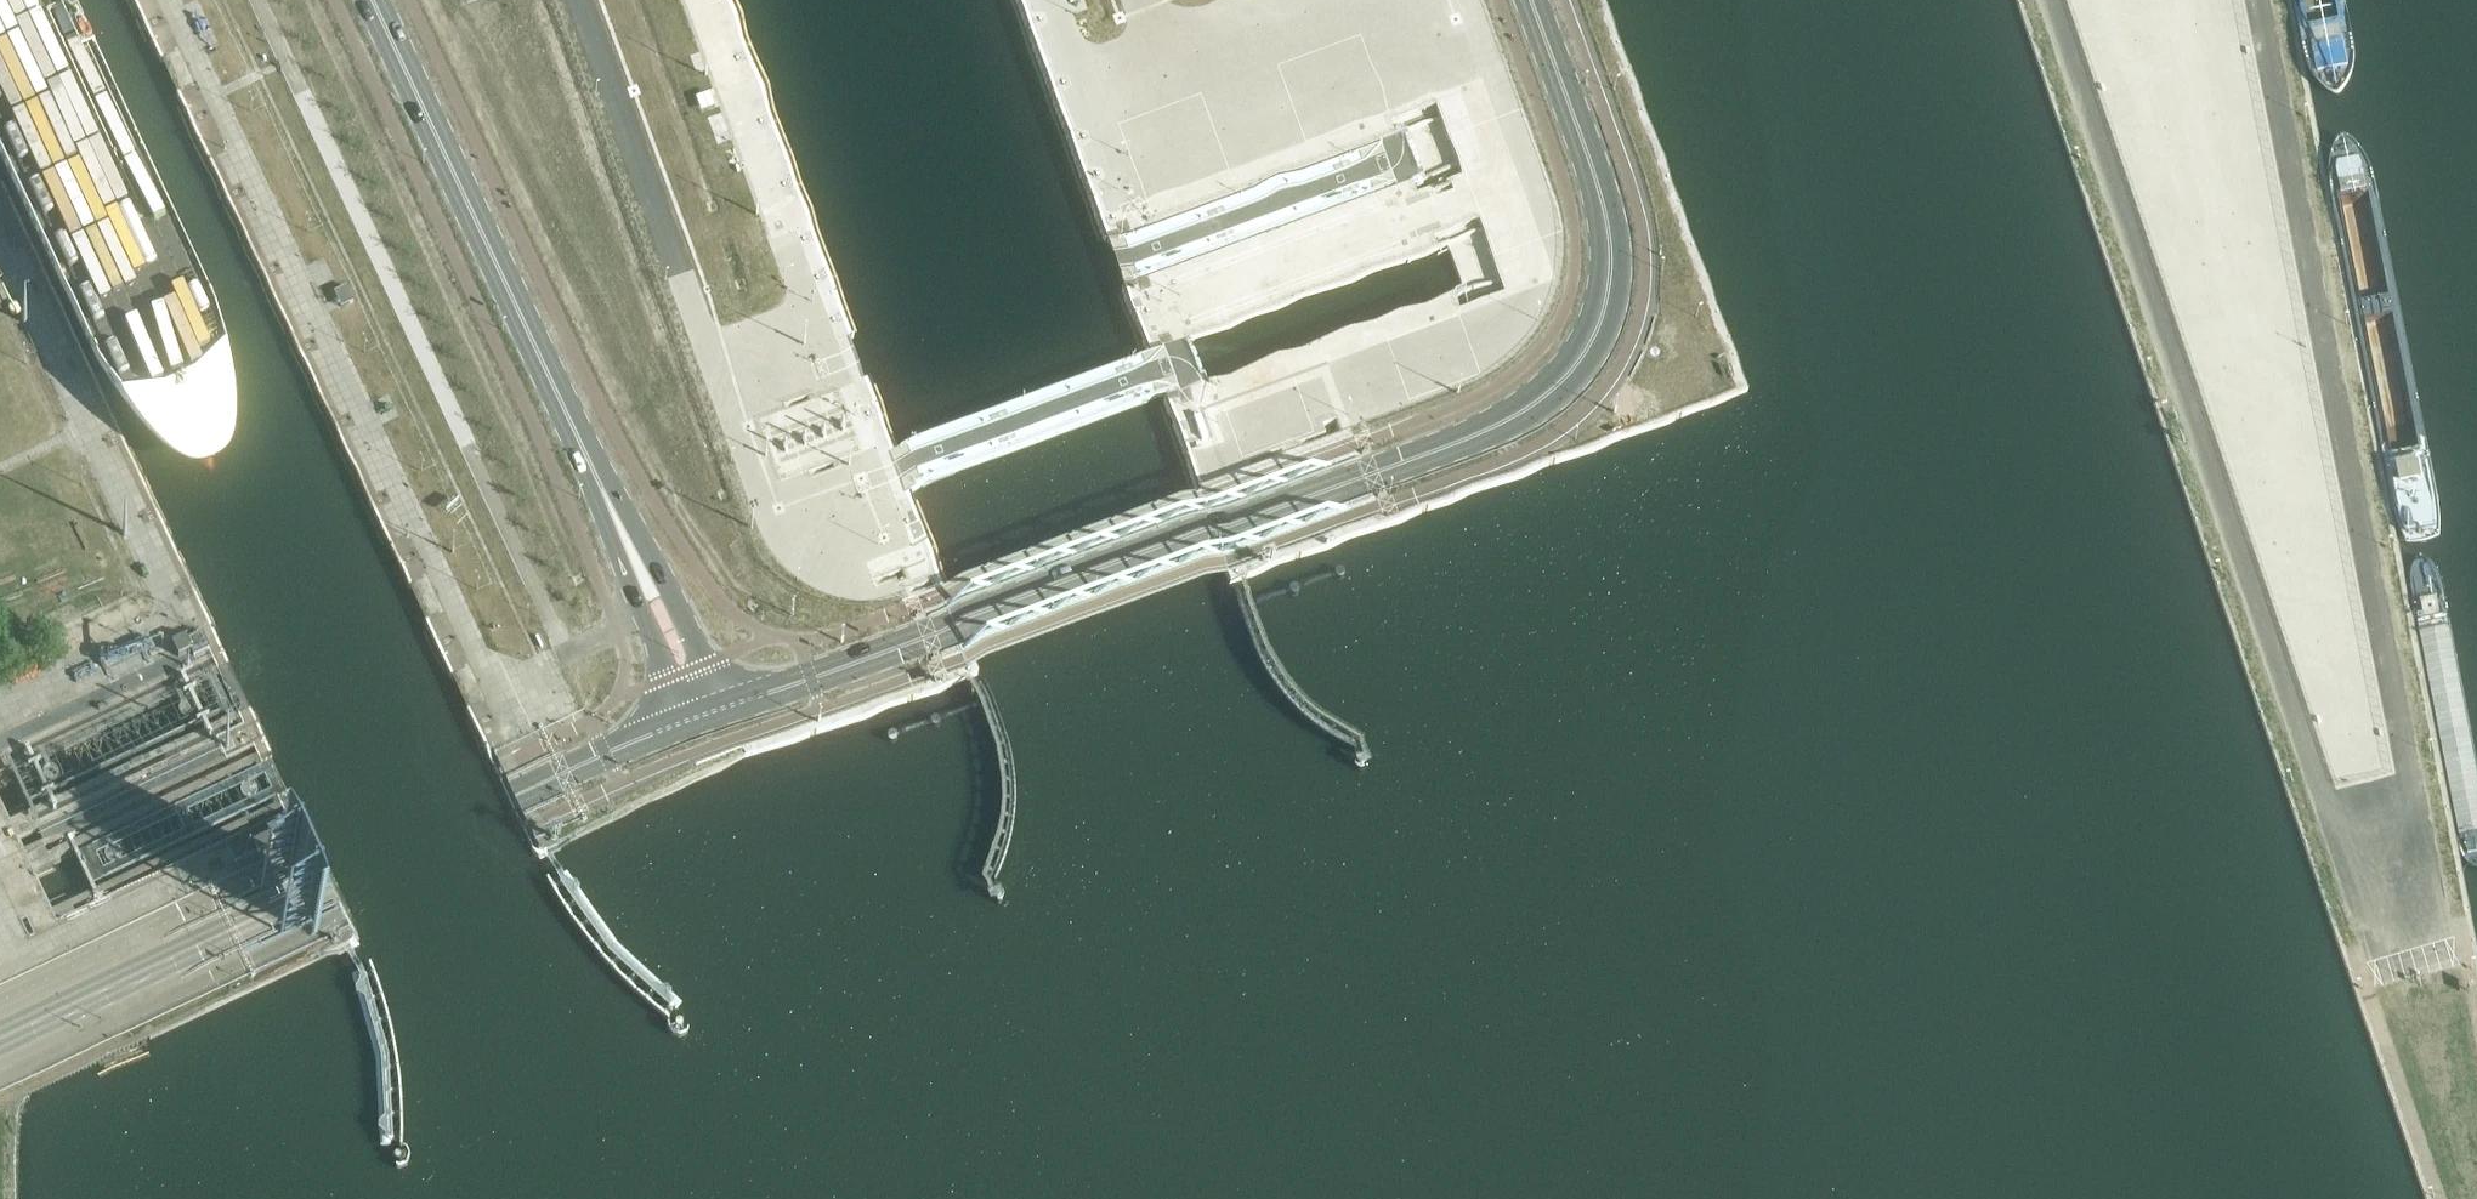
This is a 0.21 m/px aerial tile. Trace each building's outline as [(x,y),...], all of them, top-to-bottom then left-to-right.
[(193,658),(210,650),(202,633),(188,640),(187,637),(173,643),(179,657),(191,652),(193,658)] [(277,847),(279,853),(301,843),(290,818),(267,828),(270,835),(253,842),(259,855),(277,847)]
